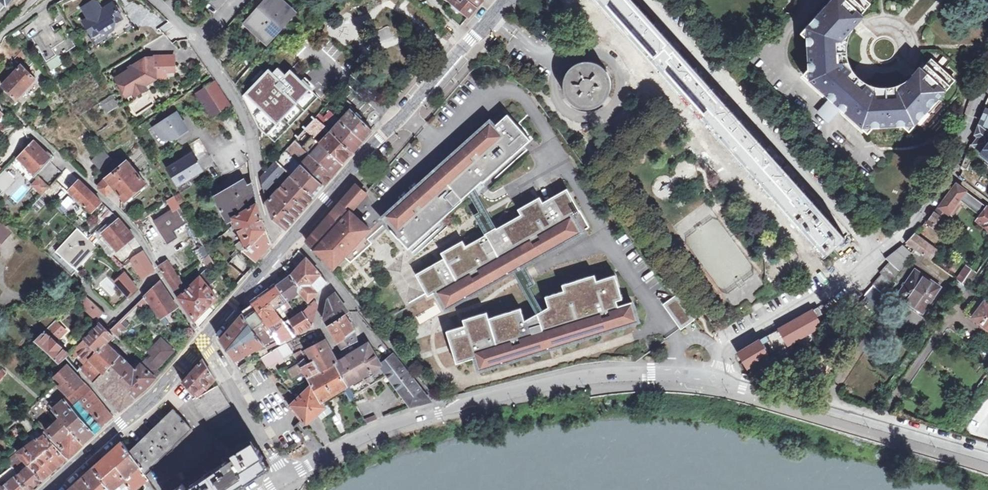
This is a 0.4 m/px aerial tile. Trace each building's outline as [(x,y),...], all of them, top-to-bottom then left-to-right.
[(102,6),(98,0),(94,0),(82,7),(88,18),(83,21),(92,36),(99,32),(106,33),(113,29),(115,23),(119,20),(115,12),(118,11),(113,3),(106,7),(106,9),(101,8),(102,6)] [(117,0),(113,3),(118,11),(115,12),(119,20),(115,23),(113,29),(118,37),(134,27),(117,0)] [(291,13),(275,0),(268,0),(245,24),(266,41),(291,13)] [(475,8),(465,0),(447,0),(467,17),(475,8)] [(475,8),(482,0),(465,0),(475,8)] [(632,0),(598,0),(825,253),(845,236),(841,234),(632,0)] [(852,121),(867,134),(873,128),(904,126),(910,132),(916,124),(919,126),(941,102),(938,99),(954,82),(931,60),(904,90),(904,93),(868,93),(844,70),(841,37),(870,5),(863,0),(831,0),(800,35),(806,40),(808,71),(803,76),(817,89),(819,86),(855,118),(852,121)] [(164,22),(161,31),(168,34),(172,25),(164,22)] [(47,60),(55,55),(56,56),(65,51),(75,44),(70,38),(65,41),(64,39),(63,40),(59,34),(57,36),(50,25),(31,37),(47,60)] [(447,41),(453,34),(444,27),(439,34),(447,41)] [(15,58),(16,59),(20,63),(28,54),(24,49),(15,58)] [(128,68),(130,71),(126,74),(125,72),(124,73),(114,78),(125,96),(132,92),(133,92),(136,93),(141,89),(142,86),(143,86),(142,84),(152,78),(152,72),(165,72),(174,71),(173,57),(151,57),(151,58),(144,58),(128,68)] [(20,63),(16,59),(9,66),(14,70),(20,63)] [(17,99),(36,79),(22,65),(1,85),(17,99)] [(569,76),(568,78),(567,80),(567,83),(567,85),(567,87),(567,90),(568,92),(569,94),(570,96),(571,98),(573,100),(575,101),(577,103),(579,104),(581,105),(583,105),(585,106),(588,106),(590,105),(593,105),(595,104),(597,103),(599,102),(601,100),(602,99),(604,97),(605,95),(606,93),(607,90),(607,88),(607,86),(607,83),(607,81),(606,79),(605,77),(604,74),(603,73),(601,71),(600,69),(598,68),(595,67),(593,66),(591,65),(589,65),(586,65),(584,65),(582,66),(579,67),(577,68),(575,69),(573,70),(572,72),(570,74),(569,76)] [(741,66),(731,74),(738,82),(748,73),(741,66)] [(306,111),(302,107),(283,91),(281,93),(250,67),(234,84),(232,86),(237,90),(282,130),(284,128),(297,138),(300,134),(304,130),(315,118),(306,111)] [(155,79),(165,79),(165,72),(152,72),(152,78),(142,84),(143,86),(155,79)] [(212,117),(213,116),(231,104),(216,81),(196,93),(212,117)] [(133,92),(132,92),(134,95),(145,89),(143,86),(142,86),(141,89),(136,93),(133,92)] [(819,86),(817,89),(831,101),(839,109),(852,121),(855,118),(819,86)] [(336,96),(345,105),(348,102),(338,91),(335,95),(336,96)] [(104,111),(116,103),(112,95),(99,103),(104,111)] [(307,101),(302,107),(306,111),(308,110),(310,111),(314,107),(307,101)] [(839,109),(831,101),(828,105),(824,109),(820,114),(827,122),(832,117),(839,109)] [(310,154),(299,165),(282,184),(281,183),(278,186),(280,187),(266,202),(271,217),(285,229),(313,197),(323,186),(333,174),(342,164),(351,153),(361,142),(371,129),(350,109),(327,135),(325,133),(323,136),(324,138),(319,143),(310,154)] [(987,125),(987,124),(987,110),(986,109),(980,122),(978,121),(977,123),(973,136),(976,138),(973,147),(982,153),(980,155),(987,160),(987,126),(987,125)] [(333,123),(337,118),(329,110),(325,116),(333,123)] [(171,138),(187,128),(176,111),(153,126),(159,135),(171,138)] [(319,114),(315,118),(320,124),(325,119),(319,114)] [(507,114),(494,126),(501,133),(507,127),(514,121),(507,114)] [(315,118),(304,130),(312,137),(313,137),(323,126),(320,124),(315,118)] [(381,218),(386,223),(494,126),(490,121),(381,218)] [(514,121),(507,127),(512,132),(518,126),(514,121)] [(501,133),(494,126),(386,223),(409,249),(416,242),(412,237),(415,234),(438,214),(443,218),(463,200),(462,199),(469,193),(474,188),(482,181),(483,182),(530,140),(518,126),(512,132),(507,127),(501,133)] [(304,130),(300,134),(307,142),(312,137),(304,130)] [(297,138),(294,141),(302,147),(307,142),(300,134),(297,138)] [(307,142),(302,147),(310,154),(319,143),(313,137),(312,137),(307,142)] [(294,141),(284,152),(297,163),(299,165),(310,154),(302,147),(294,141)] [(33,142),(17,158),(21,161),(28,168),(26,170),(31,176),(49,157),(33,142)] [(102,171),(112,160),(103,149),(91,161),(102,171)] [(284,152),(274,163),(282,170),(287,174),(297,163),(284,152)] [(178,185),(202,170),(192,155),(169,169),(178,185)] [(16,157),(9,164),(14,168),(21,161),(17,158),(16,157)] [(98,189),(106,197),(115,189),(124,201),(145,183),(127,162),(104,180),(103,179),(98,184),(98,189)] [(282,170),(274,163),(260,177),(261,182),(267,187),(282,170)] [(9,164),(0,173),(0,190),(3,193),(20,174),(14,168),(9,164)] [(32,186),(42,195),(47,200),(49,202),(64,186),(56,179),(49,187),(39,178),(32,186)] [(69,190),(91,212),(101,201),(79,180),(69,190)] [(221,197),(218,199),(219,202),(218,202),(228,220),(233,218),(234,219),(247,247),(244,250),(257,261),(272,244),(267,234),(265,229),(257,204),(252,184),(223,200),(221,197)] [(934,229),(938,232),(941,227),(942,228),(960,201),(980,215),(976,220),(987,229),(987,208),(957,184),(925,223),(929,225),(928,227),(933,230),(934,229)] [(350,213),(366,194),(355,185),(339,204),(307,241),(334,268),(344,257),(363,235),(369,229),(350,213)] [(444,258),(416,274),(428,296),(436,292),(446,309),(512,271),(519,268),(524,265),(582,232),(572,215),(580,210),(567,188),(543,202),(540,197),(518,209),(521,214),(497,228),(491,232),(486,234),(466,246),(463,241),(441,253),(444,258)] [(480,212),(491,232),(497,228),(474,188),(469,193),(480,212)] [(47,200),(42,195),(30,206),(36,212),(47,200)] [(181,225),(188,220),(173,196),(167,201),(181,225)] [(113,213),(104,205),(103,208),(95,216),(102,223),(113,213)] [(475,215),(486,234),(491,232),(480,212),(475,215)] [(369,229),(363,235),(367,240),(386,223),(381,218),(370,229),(369,229)] [(117,250),(133,237),(129,232),(119,219),(102,233),(117,250)] [(69,274),(74,268),(71,266),(77,260),(78,262),(81,259),(79,257),(85,252),(86,254),(89,250),(87,249),(93,242),(88,238),(78,229),(56,252),(62,257),(60,259),(55,254),(51,257),(69,274)] [(930,260),(937,250),(916,236),(919,233),(916,232),(907,240),(905,242),(913,248),(930,260)] [(45,252),(50,257),(68,239),(63,234),(45,252)] [(367,240),(363,235),(344,257),(349,261),(371,244),(367,240)] [(899,269),(911,252),(902,245),(885,258),(889,261),(880,273),(881,274),(872,284),(873,285),(863,296),(865,297),(861,302),(862,303),(852,314),(864,324),(875,307),(899,269)] [(937,250),(930,260),(933,262),(941,250),(938,248),(937,250)] [(142,277),(151,270),(142,252),(131,261),(142,277)] [(205,266),(208,263),(209,265),(213,264),(214,263),(209,255),(201,262),(205,266)] [(266,347),(269,346),(279,341),(292,335),(283,323),(273,310),(282,302),(284,306),(286,310),(290,307),(285,300),(297,291),(307,300),(310,297),(318,291),(327,282),(306,259),(291,276),(276,287),(271,290),(252,303),(240,312),(242,314),(220,340),(234,360),(265,345),(266,347)] [(179,297),(199,327),(221,302),(206,286),(214,280),(205,269),(201,274),(202,275),(188,288),(186,290),(166,261),(159,266),(179,297)] [(524,265),(519,268),(529,286),(534,284),(524,265)] [(967,265),(957,280),(959,281),(967,286),(977,272),(976,272),(967,265)] [(519,268),(512,271),(537,314),(543,310),(529,286),(519,268)] [(925,309),(941,286),(916,268),(897,294),(914,306),(916,303),(925,309)] [(224,280),(229,276),(225,270),(220,273),(224,280)] [(537,314),(525,321),(521,308),(489,318),(487,312),(463,320),(465,326),(447,331),(457,364),(475,358),(479,370),(548,349),(548,347),(560,343),(560,345),(638,321),(632,302),(618,306),(616,301),(622,299),(615,275),(597,281),(595,274),(562,284),(564,290),(546,296),(549,307),(543,310),(537,314)] [(112,295),(118,290),(107,277),(100,283),(111,296),(112,295)] [(118,290),(112,295),(120,303),(128,295),(136,288),(128,277),(119,285),(121,287),(118,290)] [(949,286),(953,289),(959,281),(957,280),(955,278),(949,286)] [(160,281),(143,297),(149,304),(151,302),(161,317),(177,307),(160,281)] [(959,281),(953,289),(961,295),(967,286),(959,281)] [(83,294),(76,300),(81,305),(94,318),(97,321),(105,313),(83,294)] [(342,348),(355,341),(354,331),(352,331),(351,325),(345,315),(349,312),(348,312),(336,294),(328,299),(324,319),(328,325),(342,348)] [(671,298),(668,301),(680,318),(675,321),(681,330),(696,319),(678,294),(671,298)] [(149,304),(143,297),(128,312),(134,319),(149,304)] [(987,304),(987,303),(987,302),(985,300),(973,317),(987,329),(987,305),(987,304)] [(318,306),(313,301),(302,311),(301,311),(295,315),(288,320),(297,332),(312,324),(318,306)] [(668,301),(663,305),(675,321),(680,318),(668,301)] [(24,302),(17,309),(24,317),(26,319),(32,313),(24,302)] [(32,313),(26,319),(33,327),(46,315),(38,307),(32,313)] [(825,322),(821,315),(822,314),(818,307),(813,310),(739,353),(748,368),(820,324),(825,322)] [(24,317),(17,309),(13,313),(20,321),(24,317)] [(117,336),(126,328),(119,321),(111,329),(117,336)] [(58,323),(55,325),(52,322),(35,339),(34,340),(59,363),(65,357),(69,354),(68,353),(55,341),(65,330),(58,323)] [(85,364),(82,367),(96,382),(101,389),(120,410),(136,396),(148,384),(157,374),(159,372),(155,369),(170,354),(173,351),(165,344),(159,339),(146,353),(150,356),(146,361),(145,359),(144,360),(134,369),(121,357),(122,356),(120,354),(119,355),(106,342),(112,336),(108,332),(104,328),(99,323),(84,338),(97,351),(94,354),(85,364)] [(171,337),(165,344),(173,351),(170,354),(173,356),(181,348),(171,337)] [(84,338),(72,349),(85,364),(94,354),(97,351),(84,338)] [(323,410),(326,415),(328,413),(331,411),(325,401),(324,398),(342,388),(343,390),(342,391),(348,401),(353,399),(351,396),(354,395),(387,376),(411,407),(431,400),(393,355),(380,364),(368,344),(346,356),(337,362),(325,339),(319,342),(307,348),(306,349),(314,363),(309,366),(304,359),(301,351),(294,355),(298,360),(299,362),(298,362),(298,363),(292,367),(296,373),(302,369),(308,378),(312,385),(297,398),(290,405),(303,420),(307,424),(323,410)] [(280,362),(283,360),(282,357),(288,354),(282,345),(273,351),(260,359),(267,366),(278,360),(280,362)] [(182,383),(194,396),(197,399),(199,397),(215,380),(203,360),(182,383)] [(72,392),(84,382),(76,373),(68,365),(54,376),(61,383),(58,386),(69,395),(72,392)] [(84,382),(72,392),(80,400),(91,390),(89,387),(84,382)] [(199,397),(197,399),(194,396),(192,399),(221,443),(223,443),(225,446),(222,448),(227,457),(229,455),(231,458),(224,463),(216,450),(182,473),(190,485),(184,489),(181,485),(180,486),(175,479),(162,489),(163,489),(230,489),(267,465),(262,458),(264,458),(252,439),(251,440),(249,434),(218,385),(199,397)] [(49,427),(45,431),(70,455),(71,454),(83,443),(94,433),(112,416),(91,390),(80,400),(72,392),(69,395),(68,396),(57,406),(54,402),(49,405),(54,412),(57,415),(54,418),(56,420),(49,427)] [(134,447),(130,451),(145,475),(190,430),(173,410),(134,447)] [(375,413),(364,418),(366,422),(377,418),(375,413)] [(45,431),(49,427),(41,418),(37,423),(38,425),(44,431),(45,431)] [(23,447),(43,433),(39,429),(20,442),(23,447)] [(43,433),(23,447),(19,450),(17,452),(6,461),(12,468),(0,477),(0,489),(32,489),(44,479),(67,458),(43,433)] [(68,489),(120,489),(115,483),(122,478),(131,489),(132,489),(141,484),(148,479),(145,475),(130,451),(123,441),(93,467),(75,484),(68,489)] [(141,484),(144,487),(144,488),(144,489),(154,489),(148,479),(141,484)]
